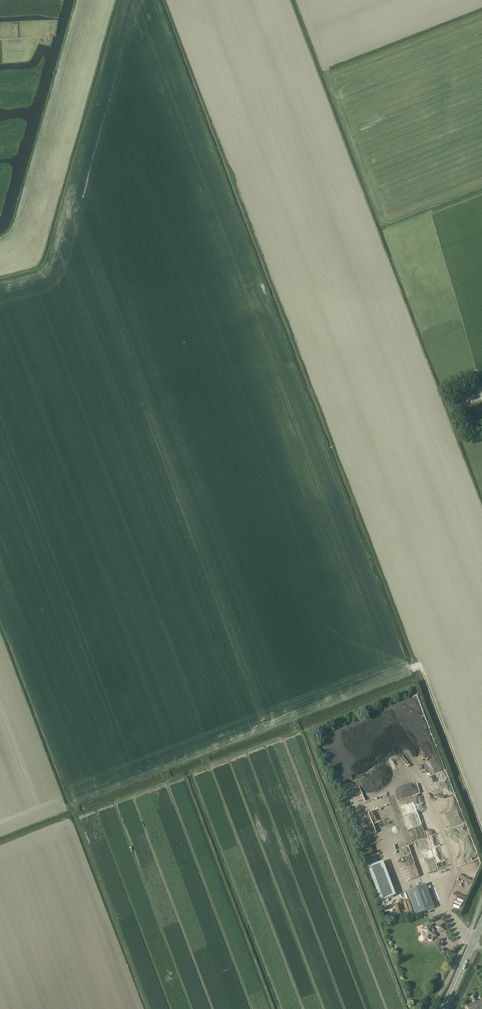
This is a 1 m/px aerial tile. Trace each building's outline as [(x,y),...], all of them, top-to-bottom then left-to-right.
[(382,795),(379,785),(375,787),(373,780),(360,784),(365,800),(382,795)] [(375,855),(377,864),(386,862),(385,861),(398,858),(397,854),(401,853),(400,849),(385,853),(385,852),(375,855)] [(407,866),(411,878),(420,876),(414,859),(411,860),(412,864),(407,866)] [(406,892),(415,915),(435,907),(426,884),(406,892)] [(444,930),(442,924),(436,927),(436,928),(433,929),(432,925),(421,929),(425,941),(428,939),(429,940),(430,941),(431,941),(432,940),(433,939),(433,938),(436,936),(435,932),(437,931),(438,933),(444,930)] [(475,996),(471,998),(473,1003),(467,1006),(468,1008),(481,1008),(481,1000),(478,1002),(475,996)]
